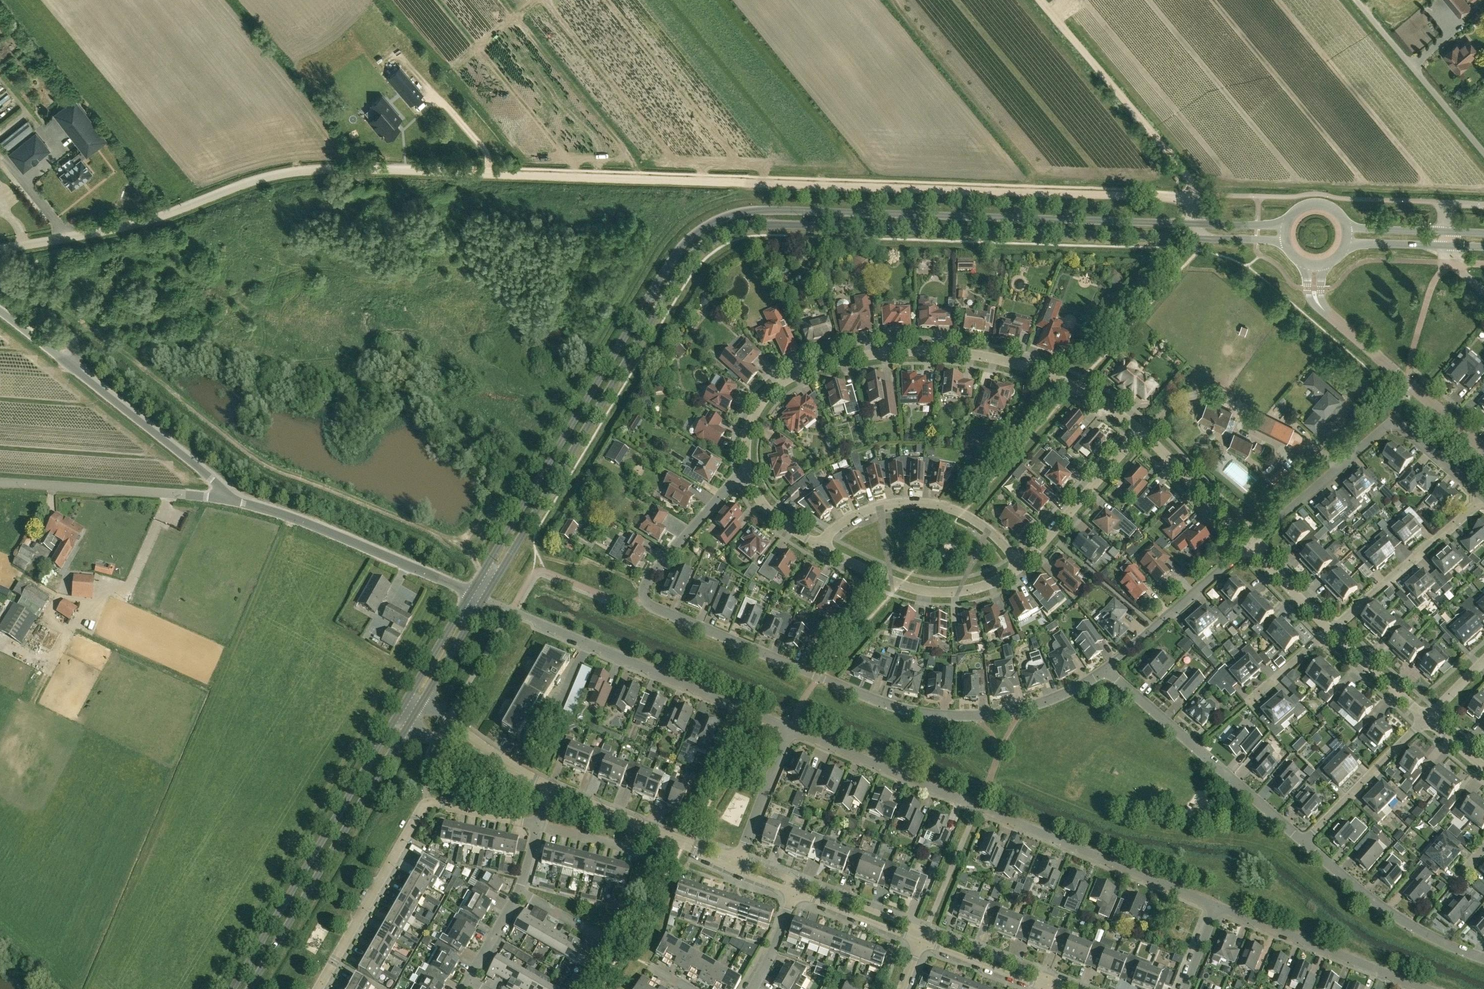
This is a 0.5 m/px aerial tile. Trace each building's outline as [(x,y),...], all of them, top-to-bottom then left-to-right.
[(1459,16),(1471,7),(1465,0),(1446,0),(1459,16)] [(1458,44),(1444,56),(1457,73),(1470,62),(1469,61),(1479,52),(1469,40),(1460,47),(1458,44)] [(414,85),(414,84),(400,67),(387,77),(402,95),(414,85)] [(378,128),(382,133),(382,134),(383,135),(384,134),(387,138),(399,128),(395,123),(401,118),(399,116),(396,112),(386,100),(383,96),(372,105),(372,106),(379,114),(371,120),(370,122),(377,130),(378,128)] [(75,99),(55,114),(83,150),(71,159),(71,158),(63,164),(67,170),(61,174),(61,175),(63,178),(61,179),(67,187),(69,185),(71,188),(72,189),(73,188),(72,188),(92,173),(93,173),(92,172),(82,159),(87,155),(87,156),(107,140),(75,99)] [(36,133),(10,154),(23,171),(50,150),(36,133)] [(860,268),(869,268),(869,258),(859,259),(860,268)] [(968,270),(974,270),(973,259),(957,260),(958,270),(964,270),(964,269),(968,269),(968,270)] [(917,267),(919,269),(923,270),(925,267),(925,263),(923,261),(919,261),(917,263),(917,267)] [(829,302),(825,296),(817,300),(821,307),(829,302)] [(853,334),(861,332),(870,331),(868,318),(870,318),(868,305),(870,305),(869,296),(855,298),(856,307),(849,308),(848,306),(848,304),(846,303),(844,302),(840,302),(839,304),(838,306),(838,310),(842,333),(852,331),(853,334)] [(1055,343),(1068,347),(1073,334),(1060,329),(1062,323),(1054,321),(1061,304),(1049,299),(1037,326),(1044,329),(1038,346),(1052,351),(1055,343)] [(882,303),(883,318),(883,322),(890,321),(891,329),(910,327),(909,307),(894,308),(894,302),(882,303)] [(937,309),(929,309),(929,302),(920,302),(920,314),(919,314),(918,323),(920,323),(920,327),(937,328),(937,325),(951,325),(951,312),(937,312),(937,309)] [(992,328),(995,308),(988,307),(987,314),(966,311),(963,330),(984,333),(985,327),(992,328)] [(775,336),(780,346),(785,357),(797,350),(779,310),(776,312),(774,311),(772,312),(771,313),(769,314),(768,315),(766,317),(770,325),(757,331),(763,344),(771,340),(770,338),(775,336)] [(1028,332),(1031,320),(1016,316),(1014,324),(1003,321),(1003,322),(1001,322),(1000,323),(999,327),(999,329),(1001,329),(999,335),(1000,336),(1000,337),(1008,339),(1008,338),(1019,340),(1021,330),(1028,332)] [(801,326),(806,345),(833,337),(828,318),(801,326)] [(760,353),(745,340),(734,352),(731,348),(721,359),(747,384),(757,373),(749,365),(760,353)] [(679,357),(685,351),(680,346),(674,352),(679,357)] [(1470,390),(1483,373),(1483,365),(1466,349),(1453,365),(1454,367),(1447,375),(1457,384),(1467,373),(1471,377),(1464,385),(1470,390)] [(1125,363),(1113,378),(1114,379),(1114,380),(1117,383),(1119,383),(1121,385),(1119,387),(1123,391),(1125,389),(1134,396),(1137,393),(1144,400),(1156,386),(1145,376),(1144,377),(1142,377),(1134,371),(1135,369),(1136,367),(1135,365),(1134,363),(1132,362),(1129,361),(1127,362),(1125,363)] [(902,374),(904,397),(918,396),(918,404),(932,404),(931,384),(925,384),(925,378),(916,378),(915,373),(902,374)] [(944,381),(942,381),(941,387),(944,387),(943,396),(948,397),(949,398),(952,399),(954,397),(960,398),(960,396),(970,397),(972,382),(962,381),(962,376),(945,374),(944,381)] [(1315,374),(1314,376),(1312,377),(1310,379),(1309,380),(1308,382),(1307,384),(1306,384),(1312,389),(1311,391),(1313,392),(1314,391),(1321,397),(1314,405),(1318,408),(1310,416),(1321,426),(1334,410),(1335,410),(1340,404),(1339,404),(1344,398),(1316,374),(1315,374)] [(868,378),(867,378),(868,387),(866,387),(867,394),(869,394),(870,404),(880,402),(882,418),(896,416),(892,386),(884,387),(882,376),(878,377),(876,375),(869,376),(868,378)] [(729,397),(736,386),(722,378),(716,389),(712,386),(704,399),(726,413),(734,399),(729,397)] [(827,388),(832,408),(844,405),(847,416),(856,413),(854,408),(858,407),(854,394),(847,396),(843,383),(841,384),(839,383),(835,384),(835,386),(827,388)] [(1005,384),(1003,384),(1002,387),(993,384),(991,391),(981,388),(974,413),(987,417),(990,406),(1003,410),(1007,396),(1010,397),(1011,397),(1012,396),(1013,395),(1013,394),(1014,394),(1014,393),(1014,392),(1013,391),(1013,390),(1012,390),(1013,387),(1011,386),(1011,385),(1010,384),(1009,384),(1008,383),(1007,383),(1006,383),(1005,384)] [(662,386),(655,387),(656,394),(663,394),(662,386)] [(781,420),(791,432),(794,429),(797,433),(815,419),(811,413),(816,409),(806,397),(801,401),(799,399),(787,408),(789,411),(783,415),(785,417),(781,420)] [(1208,402),(1199,420),(1222,432),(1232,413),(1208,402)] [(1083,421),(1073,412),(1060,427),(1065,431),(1058,439),(1068,448),(1082,433),(1077,428),(1083,421)] [(703,420),(695,433),(698,434),(697,436),(697,438),(702,441),(705,440),(705,439),(717,446),(724,433),(717,428),(721,420),(709,413),(705,421),(703,420)] [(1253,424),(1259,427),(1258,429),(1287,444),(1294,430),(1258,413),(1253,424)] [(634,433),(637,426),(631,423),(628,429),(634,433)] [(1082,438),(1073,449),(1078,453),(1083,447),(1092,455),(1105,440),(1103,438),(1103,437),(1104,435),(1103,434),(1100,431),(1099,431),(1097,431),(1097,432),(1094,430),(1085,441),(1082,438)] [(1234,434),(1227,448),(1245,458),(1253,443),(1234,434)] [(792,444),(779,435),(774,443),(778,446),(776,449),(778,455),(769,457),(772,470),(774,470),(776,478),(785,476),(791,485),(799,479),(794,472),(791,473),(788,460),(789,460),(787,451),(792,444)] [(826,440),(830,450),(837,447),(832,437),(826,440)] [(616,443),(607,458),(615,462),(624,448),(616,443)] [(1264,448),(1257,444),(1253,450),(1260,454),(1264,448)] [(1400,474),(1413,458),(1402,449),(1401,450),(1393,444),(1392,445),(1391,444),(1389,444),(1387,447),(1387,449),(1388,450),(1383,456),(1390,462),(1389,464),(1400,474)] [(1058,453),(1062,457),(1066,452),(1062,449),(1061,450),(1058,453)] [(694,473),(687,468),(683,474),(693,481),(697,475),(709,483),(721,462),(706,453),(705,454),(698,450),(693,458),(700,463),(694,473)] [(853,464),(859,462),(857,451),(849,454),(853,464)] [(1063,461),(1052,451),(1043,462),(1052,469),(1045,477),(1051,482),(1051,485),(1053,485),(1059,489),(1071,475),(1059,465),(1063,461)] [(924,467),(923,467),(924,459),(900,458),(901,461),(901,467),(902,467),(902,473),(910,473),(910,486),(913,486),(913,489),(920,489),(920,487),(923,487),(924,473),(924,467)] [(924,459),(923,467),(924,467),(924,473),(932,474),(929,488),(933,488),(932,490),(939,491),(939,489),(942,490),(944,481),(947,481),(952,473),(946,472),(946,471),(938,469),(939,461),(924,458),(924,459)] [(902,467),(901,467),(901,461),(877,463),(878,465),(879,469),(880,469),(881,475),(889,475),(891,488),(894,487),(894,490),(901,489),(901,487),(904,487),(902,473),(902,467)] [(881,475),(880,469),(879,469),(878,465),(871,466),(871,465),(855,469),(858,475),(861,481),(868,479),(872,492),(875,491),(875,493),(882,492),(881,490),(884,489),(881,475)] [(1140,470),(1137,467),(1131,473),(1128,473),(1125,477),(1125,480),(1124,481),(1129,485),(1123,492),(1133,500),(1147,484),(1142,480),(1146,475),(1145,474),(1145,472),(1142,469),(1140,470)] [(1411,486),(1413,488),(1414,488),(1415,487),(1418,485),(1427,492),(1438,479),(1431,474),(1432,472),(1431,470),(1430,469),(1428,468),(1426,469),(1424,467),(1416,476),(1410,472),(1400,484),(1408,490),(1411,486)] [(1354,479),(1366,493),(1370,489),(1372,489),(1373,491),(1377,488),(1379,490),(1384,486),(1382,484),(1376,477),(1372,481),(1361,469),(1356,474),(1357,476),(1354,479)] [(858,475),(851,478),(848,471),(833,477),(837,484),(838,484),(841,489),(848,486),(853,499),(856,497),(857,499),(863,497),(863,495),(866,494),(861,481),(858,475)] [(810,481),(815,477),(812,473),(807,477),(810,481)] [(691,486),(684,482),(670,474),(664,484),(672,488),(666,497),(673,502),(673,504),(677,506),(679,505),(685,509),(693,496),(687,492),(691,486)] [(1274,485),(1279,481),(1274,475),(1269,479),(1274,485)] [(1362,496),(1366,493),(1354,479),(1350,482),(1349,480),(1343,485),(1354,497),(1349,501),(1357,510),(1362,506),(1359,503),(1363,500),(1361,498),(1362,496)] [(1042,488),(1033,480),(1026,488),(1030,491),(1022,499),(1038,513),(1049,501),(1039,492),(1042,488)] [(838,484),(837,484),(831,487),(828,483),(814,490),(818,496),(819,495),(823,500),(830,496),(836,508),(839,506),(840,508),(846,505),(845,503),(848,501),(841,489),(838,484)] [(787,493),(791,497),(800,489),(796,484),(787,493)] [(1455,503),(1461,496),(1454,490),(1452,492),(1444,485),(1436,494),(1434,493),(1425,503),(1431,508),(1434,504),(1436,505),(1439,501),(1447,509),(1453,502),(1455,503)] [(1149,487),(1135,504),(1143,511),(1146,507),(1148,508),(1149,508),(1151,508),(1153,508),(1154,507),(1156,506),(1160,510),(1171,497),(1159,486),(1154,492),(1149,487)] [(1357,510),(1349,501),(1345,505),(1335,494),(1334,496),(1332,496),(1328,499),(1328,501),(1326,502),(1339,516),(1343,512),(1348,518),(1357,510)] [(823,500),(819,495),(818,496),(813,500),(809,495),(798,504),(813,514),(815,512),(821,519),(823,517),(824,519),(830,515),(829,513),(831,511),(823,500)] [(1344,522),(1339,516),(1326,502),(1325,504),(1323,504),(1319,507),(1319,509),(1317,510),(1326,521),(1322,525),(1330,534),(1344,522)] [(1163,531),(1167,535),(1172,540),(1185,528),(1181,523),(1189,516),(1178,504),(1162,519),(1168,526),(1163,531)] [(1376,504),(1362,516),(1368,523),(1381,511),(1376,504)] [(740,528),(734,523),(741,516),(729,505),(721,515),(718,515),(716,518),(716,520),(714,522),(722,529),(716,536),(726,545),(740,528)] [(1026,513),(1017,505),(1012,510),(1010,508),(1000,519),(1003,521),(1002,522),(1002,524),(1006,528),(1008,528),(1009,526),(1019,535),(1029,524),(1022,518),(1026,513)] [(667,514),(657,507),(649,519),(647,518),(640,530),(658,541),(666,529),(660,526),(667,514)] [(1420,532),(1422,531),(1413,521),(1418,517),(1415,513),(1410,508),(1401,515),(1406,520),(1401,524),(1413,538),(1415,537),(1417,539),(1422,535),(1420,532)] [(1129,538),(1137,530),(1114,510),(1110,515),(1105,510),(1093,523),(1107,536),(1112,530),(1113,531),(1114,532),(1116,532),(1117,532),(1119,531),(1120,530),(1129,538)] [(1127,510),(1123,515),(1130,520),(1133,516),(1127,510)] [(59,540),(70,522),(57,515),(46,533),(40,544),(52,551),(55,546),(51,544),(54,538),(59,540)] [(1483,519),(1474,530),(1475,531),(1461,543),(1470,553),(1483,540),(1483,519)] [(577,526),(569,521),(561,535),(569,540),(577,526)] [(1299,544),(1303,548),(1314,537),(1314,538),(1317,535),(1304,521),(1294,532),(1292,530),(1284,538),(1292,546),(1294,544),(1296,547),(1299,544)] [(70,522),(59,540),(62,542),(50,563),(61,569),(71,551),(83,530),(70,522)] [(1412,540),(1413,538),(1401,524),(1393,531),(1389,526),(1383,531),(1384,531),(1384,532),(1391,540),(1396,536),(1405,545),(1406,544),(1409,546),(1413,542),(1412,540)] [(1189,530),(1186,533),(1174,544),(1181,552),(1189,545),(1194,551),(1209,538),(1200,528),(1193,534),(1189,530)] [(760,555),(770,544),(752,529),(742,540),(745,543),(739,550),(751,560),(757,553),(760,555)] [(1134,535),(1139,540),(1140,538),(1143,536),(1140,533),(1139,531),(1138,532),(1134,535)] [(1391,540),(1384,532),(1375,539),(1380,545),(1375,549),(1386,562),(1387,561),(1389,561),(1394,557),(1394,555),(1395,554),(1387,544),(1387,542),(1390,539),(1391,540)] [(1098,551),(1103,555),(1109,548),(1097,537),(1093,541),(1091,542),(1083,534),(1073,546),(1090,560),(1098,551)] [(640,548),(644,542),(633,535),(626,547),(623,545),(616,556),(626,562),(626,564),(630,567),(632,566),(635,568),(645,552),(640,548)] [(1318,542),(1314,538),(1314,537),(1303,548),(1307,553),(1301,558),(1303,560),(1301,561),(1308,569),(1324,553),(1315,545),(1318,542)] [(35,552),(28,548),(30,544),(26,542),(19,553),(31,559),(35,552)] [(1141,564),(1157,583),(1158,582),(1159,583),(1160,583),(1165,579),(1165,578),(1164,577),(1169,573),(1161,563),(1168,557),(1153,544),(1143,553),(1148,558),(1141,564)] [(1130,557),(1137,551),(1135,549),(1133,546),(1132,547),(1126,552),(1130,557)] [(1386,562),(1375,549),(1371,553),(1366,547),(1356,555),(1364,564),(1368,560),(1377,570),(1378,569),(1380,569),(1385,565),(1385,563),(1386,562)] [(1442,556),(1454,569),(1458,566),(1460,566),(1463,570),(1473,562),(1469,559),(1464,554),(1460,557),(1451,548),(1448,548),(1446,550),(1446,552),(1442,556)] [(1115,559),(1120,555),(1113,549),(1109,554),(1115,559)] [(772,582),(775,577),(778,573),(786,578),(791,571),(789,570),(795,560),(790,557),(791,555),(785,551),(784,553),(782,552),(774,565),(767,561),(759,574),(772,582)] [(1328,575),(1340,564),(1327,551),(1324,553),(1308,569),(1315,576),(1317,574),(1319,576),(1324,570),(1328,575)] [(1450,572),(1454,569),(1442,556),(1438,559),(1436,558),(1434,561),(1434,563),(1433,563),(1442,573),(1437,577),(1445,586),(1454,579),(1450,574),(1450,572)] [(1080,570),(1064,557),(1061,560),(1059,560),(1056,563),(1056,565),(1055,567),(1062,573),(1058,578),(1075,593),(1082,584),(1074,577),(1080,570)] [(25,570),(28,564),(17,558),(13,564),(25,570)] [(1145,581),(1133,567),(1130,563),(1121,571),(1128,579),(1122,584),(1136,601),(1146,592),(1141,586),(1145,581)] [(743,577),(750,581),(759,569),(752,564),(743,577)] [(1333,595),(1349,580),(1344,575),(1347,572),(1340,564),(1328,575),(1332,579),(1327,584),(1328,586),(1327,588),(1333,595)] [(1359,570),(1366,579),(1372,574),(1365,565),(1359,570)] [(814,585),(820,574),(818,573),(818,571),(817,569),(815,568),(813,568),(811,569),(806,566),(796,584),(804,588),(801,595),(813,602),(821,588),(814,585)] [(675,599),(676,595),(681,597),(691,573),(678,567),(674,577),(671,575),(666,587),(664,587),(661,595),(667,597),(668,596),(675,599)] [(1445,586),(1437,577),(1432,581),(1424,571),(1423,572),(1421,572),(1420,572),(1418,574),(1417,576),(1417,577),(1415,579),(1427,593),(1430,590),(1432,590),(1436,594),(1445,586)] [(74,576),(72,596),(92,598),(94,578),(74,576)] [(375,613),(391,586),(374,576),(358,603),(375,613)] [(730,578),(724,576),(721,583),(727,586),(730,578)] [(1059,592),(1046,577),(1043,579),(1041,579),(1039,579),(1037,580),(1037,582),(1037,584),(1034,587),(1044,598),(1039,603),(1048,613),(1058,604),(1053,598),(1059,592)] [(696,583),(687,604),(701,609),(704,601),(710,604),(718,583),(707,579),(704,587),(696,583)] [(1423,596),(1427,593),(1415,579),(1413,581),(1411,581),(1409,582),(1408,583),(1407,585),(1407,586),(1406,587),(1415,597),(1410,601),(1418,610),(1426,602),(1423,598),(1423,596)] [(1349,580),(1333,595),(1340,602),(1342,600),(1344,602),(1358,589),(1349,580)] [(1239,604),(1248,595),(1244,591),(1246,590),(1237,581),(1229,588),(1228,587),(1220,594),(1227,602),(1225,604),(1232,611),(1239,604)] [(826,587),(822,597),(817,607),(828,612),(831,605),(839,609),(849,589),(836,582),(832,590),(826,587)] [(22,598),(17,605),(14,603),(0,626),(0,631),(21,644),(24,639),(27,640),(39,617),(49,600),(21,583),(15,593),(22,598)] [(718,611),(716,616),(719,617),(719,619),(724,621),(726,620),(729,621),(736,603),(728,599),(730,595),(728,592),(721,588),(712,609),(718,611)] [(1409,600),(1401,591),(1397,595),(1405,604),(1409,600)] [(1250,619),(1265,604),(1257,595),(1253,599),(1248,595),(1239,604),(1245,611),(1243,612),(1250,619)] [(1483,595),(1480,598),(1479,599),(1475,602),(1471,598),(1466,602),(1478,616),(1483,612),(1483,613),(1483,595)] [(1026,605),(1022,596),(1010,602),(1015,612),(1013,614),(1016,620),(1030,613),(1032,617),(1041,612),(1033,601),(1026,605)] [(746,613),(740,626),(753,631),(761,613),(754,610),(757,603),(746,598),(741,610),(746,613)] [(56,612),(69,620),(77,608),(64,599),(56,612)] [(1094,620),(1099,625),(1104,631),(1105,630),(1113,639),(1117,635),(1119,638),(1127,631),(1118,621),(1126,611),(1114,600),(1106,609),(1094,620)] [(1456,617),(1460,623),(1475,640),(1476,639),(1481,633),(1480,631),(1482,629),(1479,626),(1474,620),(1478,616),(1466,602),(1461,607),(1466,611),(1462,615),(1456,617)] [(390,604),(383,617),(404,629),(411,617),(390,604)] [(1264,631),(1274,621),(1270,617),(1274,613),(1265,604),(1250,619),(1256,626),(1258,624),(1264,631)] [(1370,631),(1386,614),(1376,604),(1362,620),(1366,624),(1365,625),(1370,631)] [(1013,635),(1006,613),(999,616),(996,608),(995,608),(992,607),(988,608),(987,610),(983,612),(987,625),(985,626),(987,634),(998,630),(1000,639),(1013,635)] [(1229,623),(1225,618),(1221,614),(1216,618),(1206,607),(1205,608),(1202,607),(1198,611),(1199,613),(1196,615),(1209,630),(1213,626),(1215,626),(1217,628),(1221,625),(1223,628),(1229,623)] [(919,640),(916,640),(920,626),(913,624),(912,622),(914,614),(901,611),(899,621),(895,620),(893,630),(904,633),(903,637),(904,637),(901,649),(909,651),(916,652),(919,640)] [(957,628),(957,631),(959,643),(971,641),(970,635),(977,634),(977,633),(978,632),(977,627),(976,626),(974,614),(972,614),(970,613),(965,613),(964,615),(962,616),(964,627),(957,628)] [(770,618),(762,635),(775,640),(779,629),(786,632),(792,617),(783,614),(780,615),(780,616),(777,615),(775,620),(770,618)] [(1394,633),(1404,622),(1396,615),(1392,619),(1386,614),(1370,631),(1376,636),(1378,634),(1382,638),(1390,630),(1394,633)] [(1204,634),(1209,630),(1196,615),(1194,618),(1191,617),(1187,620),(1188,623),(1186,624),(1196,635),(1191,640),(1201,652),(1207,647),(1202,641),(1206,637),(1204,635),(1204,634)] [(945,639),(946,617),(931,616),(931,625),(925,625),(924,647),(936,647),(936,639),(945,639)] [(831,624),(832,623),(828,621),(824,630),(826,631),(831,624)] [(1275,645),(1290,630),(1282,621),(1278,625),(1274,621),(1264,631),(1260,634),(1267,641),(1269,639),(1275,645)] [(1101,642),(1088,622),(1077,629),(1083,638),(1076,643),(1089,661),(1101,652),(1096,646),(1101,642)] [(1399,657),(1414,640),(1408,634),(1412,630),(1404,622),(1394,633),(1398,637),(1390,646),(1394,650),(1393,651),(1399,657)] [(822,629),(810,624),(808,623),(807,625),(805,626),(802,624),(800,629),(794,627),(794,628),(792,627),(789,635),(791,636),(787,645),(789,646),(788,649),(796,652),(797,650),(800,651),(805,638),(812,641),(822,629)] [(1055,623),(1050,626),(1053,631),(1059,628),(1055,623)] [(1475,640),(1460,623),(1455,627),(1452,623),(1448,627),(1443,630),(1457,646),(1461,642),(1464,645),(1467,643),(1468,644),(1475,640)] [(389,629),(382,641),(394,648),(401,636),(389,629)] [(1290,630),(1275,645),(1281,652),(1283,650),(1285,653),(1299,639),(1290,630)] [(1061,632),(1054,637),(1057,642),(1055,644),(1053,646),(1053,648),(1056,653),(1050,657),(1051,659),(1050,661),(1052,664),(1054,665),(1057,671),(1055,672),(1058,678),(1059,678),(1060,678),(1062,678),(1063,678),(1064,677),(1065,676),(1066,675),(1066,674),(1074,670),(1069,660),(1070,659),(1070,658),(1075,655),(1061,632)] [(1186,637),(1183,640),(1186,643),(1181,649),(1187,653),(1194,645),(1186,637)] [(1433,648),(1432,648),(1425,641),(1420,645),(1414,640),(1399,657),(1404,662),(1406,660),(1410,664),(1418,656),(1422,659),(1425,656),(1433,648)] [(1240,666),(1251,679),(1253,678),(1255,679),(1260,675),(1259,672),(1260,671),(1251,660),(1251,658),(1256,654),(1249,645),(1242,651),(1244,655),(1242,657),(1242,659),(1244,662),(1240,666)] [(1433,648),(1425,656),(1429,660),(1421,669),(1426,673),(1424,675),(1430,680),(1446,663),(1439,657),(1443,653),(1435,645),(1432,648),(1433,648)] [(1294,646),(1289,650),(1293,655),(1298,650),(1294,646)] [(523,690),(540,699),(544,701),(555,685),(557,686),(561,679),(559,678),(570,661),(569,661),(545,651),(523,690)] [(1022,674),(1027,690),(1043,685),(1042,680),(1048,678),(1044,667),(1039,652),(1029,655),(1032,663),(1030,663),(1028,664),(1027,665),(1026,667),(1026,669),(1026,671),(1027,672),(1022,674)] [(1161,680),(1175,664),(1170,659),(1168,662),(1157,652),(1151,659),(1150,657),(1144,663),(1146,665),(1140,672),(1147,679),(1154,671),(1157,674),(1156,676),(1161,680)] [(1266,666),(1271,662),(1263,652),(1259,657),(1266,666)] [(886,677),(892,660),(879,655),(876,663),(862,657),(859,664),(856,663),(852,673),(854,673),(854,676),(858,678),(860,676),(874,682),(878,674),(886,677)] [(912,660),(897,656),(889,680),(894,681),(893,687),(905,690),(904,692),(916,695),(921,675),(909,672),(912,660)] [(1208,660),(1214,666),(1219,662),(1213,656),(1208,660)] [(1317,685),(1333,668),(1327,663),(1325,664),(1321,661),(1303,680),(1307,684),(1311,680),(1317,685)] [(1013,694),(1011,687),(1019,686),(1016,674),(1013,675),(1010,662),(996,664),(998,677),(991,678),(993,688),(992,689),(993,695),(994,695),(994,697),(996,697),(997,697),(1003,696),(1003,695),(1013,694)] [(592,669),(581,664),(557,718),(568,723),(592,669)] [(1250,680),(1251,679),(1240,666),(1235,669),(1233,666),(1231,666),(1228,669),(1225,665),(1218,671),(1219,672),(1224,678),(1226,680),(1230,676),(1233,676),(1239,683),(1242,687),(1244,686),(1246,687),(1251,683),(1250,680)] [(929,676),(927,697),(932,698),(933,699),(938,700),(940,698),(941,699),(942,692),(950,693),(952,669),(940,668),(939,677),(929,676)] [(1333,668),(1317,685),(1323,691),(1319,695),(1327,703),(1337,692),(1333,688),(1341,679),(1337,675),(1338,674),(1333,668)] [(973,678),(963,678),(964,699),(970,699),(972,701),(976,701),(977,699),(978,699),(978,686),(985,686),(984,671),(973,672),(973,678)] [(1301,678),(1294,671),(1289,676),(1296,683),(1301,678)] [(605,686),(609,677),(596,672),(589,691),(594,693),(590,703),(603,709),(611,689),(605,686)] [(1214,689),(1217,687),(1217,686),(1224,678),(1219,672),(1208,684),(1214,689)] [(1174,702),(1180,695),(1186,700),(1204,679),(1196,673),(1192,673),(1185,681),(1177,674),(1171,681),(1173,682),(1170,686),(1170,685),(1163,692),(1174,702)] [(609,707),(616,710),(623,712),(625,706),(631,708),(639,690),(634,687),(633,686),(629,684),(628,685),(626,684),(620,699),(614,696),(609,707)] [(1236,692),(1230,685),(1225,690),(1231,697),(1236,692)] [(1306,697),(1293,685),(1289,689),(1301,702),(1306,697)] [(531,714),(540,699),(523,690),(502,728),(518,738),(528,721),(530,722),(534,716),(531,714)] [(1349,715),(1365,698),(1359,692),(1357,694),(1353,690),(1345,699),(1340,695),(1330,706),(1339,714),(1343,709),(1349,715)] [(1272,703),(1288,721),(1294,715),(1298,719),(1306,712),(1298,703),(1293,707),(1282,694),(1280,696),(1279,695),(1278,695),(1277,695),(1276,696),(1275,697),(1275,698),(1275,699),(1276,700),(1272,703)] [(640,705),(634,720),(645,725),(648,718),(650,718),(657,720),(665,701),(651,695),(646,707),(640,705)] [(1482,695),(1467,713),(1473,718),(1474,716),(1480,720),(1483,715),(1483,697),(1482,695)] [(1365,698),(1349,715),(1359,724),(1355,728),(1359,733),(1369,722),(1365,717),(1373,709),(1369,705),(1370,703),(1365,698)] [(1199,699),(1187,713),(1203,727),(1215,712),(1214,712),(1216,709),(1216,705),(1212,701),(1208,702),(1205,704),(1199,699)] [(1281,726),(1288,721),(1272,703),(1269,706),(1268,706),(1268,705),(1267,705),(1266,705),(1265,705),(1265,706),(1264,706),(1264,707),(1264,708),(1264,709),(1265,710),(1263,712),(1274,724),(1268,729),(1276,738),(1285,730),(1281,726)] [(683,732),(691,712),(678,706),(674,713),(668,710),(661,728),(673,734),(675,729),(683,732)] [(694,722),(685,743),(697,748),(700,740),(708,743),(710,739),(712,739),(714,735),(713,733),(717,722),(713,721),(712,718),(708,717),(705,718),(704,717),(700,725),(694,722)] [(596,732),(599,726),(592,723),(589,729),(596,732)] [(1378,747),(1394,730),(1389,725),(1387,727),(1382,723),(1374,731),(1370,727),(1359,738),(1368,746),(1372,742),(1378,747)] [(599,726),(596,732),(618,740),(620,735),(603,729),(602,727),(599,726)] [(1236,756),(1242,749),(1246,753),(1261,737),(1252,729),(1247,735),(1241,730),(1235,738),(1234,737),(1233,737),(1231,738),(1228,741),(1228,743),(1225,746),(1236,756)] [(1316,744),(1321,739),(1317,735),(1312,740),(1316,744)] [(573,770),(582,748),(572,744),(574,739),(567,736),(562,749),(568,751),(563,764),(567,766),(573,769),(573,770)] [(1354,755),(1344,744),(1338,739),(1330,747),(1336,752),(1340,757),(1334,763),(1349,777),(1358,768),(1350,759),(1354,755)] [(1252,753),(1255,756),(1252,759),(1257,764),(1252,770),(1253,770),(1253,772),(1256,775),(1258,774),(1264,780),(1268,775),(1269,775),(1273,771),(1272,769),(1277,765),(1270,758),(1272,756),(1272,754),(1274,752),(1265,744),(1265,745),(1262,743),(1252,753)] [(613,755),(609,753),(611,748),(604,745),(601,750),(597,762),(603,765),(598,778),(601,779),(608,783),(608,784),(617,762),(611,760),(613,755)] [(684,745),(677,761),(683,764),(690,747),(684,745)] [(597,762),(601,750),(595,748),(593,753),(582,748),(573,770),(574,771),(574,770),(582,772),(585,773),(590,760),(597,762)] [(1417,769),(1425,760),(1420,756),(1421,754),(1416,749),(1412,753),(1410,752),(1406,757),(1407,759),(1401,767),(1407,773),(1404,777),(1413,785),(1422,773),(1417,769)] [(813,771),(806,768),(809,761),(805,759),(804,757),(803,756),(801,756),(800,755),(799,755),(797,756),(796,755),(794,760),(792,761),(791,762),(790,763),(790,765),(790,766),(790,768),(788,774),(795,777),(792,782),(806,788),(813,771)] [(631,776),(636,764),(629,761),(627,766),(617,762),(608,784),(609,784),(616,785),(620,787),(625,773),(631,776)] [(1289,763),(1279,774),(1277,777),(1281,780),(1274,789),(1285,798),(1299,782),(1293,777),(1298,771),(1289,763)] [(1339,787),(1349,777),(1334,763),(1328,769),(1324,764),(1316,773),(1326,783),(1331,779),(1339,787)] [(653,771),(643,767),(636,764),(631,776),(638,779),(632,792),(636,793),(642,797),(642,798),(651,776),(653,771)] [(819,788),(834,794),(842,775),(836,772),(835,770),(831,768),(828,769),(826,768),(820,783),(814,780),(808,795),(815,798),(819,788)] [(1438,793),(1452,775),(1446,770),(1445,772),(1440,768),(1430,780),(1425,776),(1414,789),(1419,794),(1423,789),(1427,792),(1431,787),(1438,793)] [(671,778),(664,775),(663,775),(661,780),(651,776),(642,798),(643,798),(643,797),(651,799),(654,800),(660,787),(666,790),(671,778)] [(1452,775),(1438,793),(1444,798),(1440,803),(1449,810),(1459,799),(1454,794),(1461,785),(1457,782),(1459,780),(1452,775)] [(682,782),(677,780),(674,779),(671,778),(666,790),(672,792),(667,806),(670,807),(677,811),(678,810),(686,790),(680,787),(682,782)] [(845,784),(842,790),(836,805),(848,810),(852,801),(860,804),(868,786),(864,784),(864,782),(863,781),(861,780),(860,780),(858,781),(854,780),(851,787),(845,784)] [(1373,792),(1388,806),(1397,797),(1402,803),(1408,797),(1403,793),(1398,788),(1393,793),(1383,783),(1382,784),(1380,783),(1376,787),(1377,789),(1373,792)] [(1306,816),(1308,818),(1312,814),(1316,813),(1318,811),(1318,807),(1321,803),(1318,800),(1317,795),(1308,787),(1296,800),(1301,805),(1298,809),(1300,811),(1298,814),(1304,819),(1306,816)] [(891,819),(896,806),(888,802),(891,795),(878,790),(869,811),(882,816),(882,815),(891,819)] [(1382,812),(1388,806),(1373,792),(1370,795),(1368,795),(1364,799),(1365,801),(1364,802),(1373,810),(1368,815),(1378,825),(1386,816),(1382,812)] [(1483,806),(1483,801),(1481,798),(1479,800),(1475,796),(1467,805),(1462,801),(1452,813),(1462,820),(1465,816),(1472,821),(1483,806)] [(923,817),(917,815),(920,807),(905,801),(897,819),(905,823),(902,830),(903,833),(914,838),(923,817)] [(1472,821),(1482,830),(1483,828),(1483,806),(1472,821)] [(924,839),(932,842),(932,843),(944,848),(950,834),(943,831),(948,819),(947,819),(947,816),(943,814),(940,816),(935,813),(924,839)] [(789,824),(790,820),(779,816),(775,824),(769,822),(761,842),(762,842),(762,843),(769,845),(773,847),(778,833),(784,836),(789,824)] [(1415,823),(1411,819),(1407,824),(1407,825),(1410,827),(1415,823)] [(1429,823),(1435,827),(1438,823),(1433,819),(1429,823)] [(1357,840),(1367,829),(1359,822),(1355,827),(1352,824),(1349,828),(1342,821),(1336,828),(1338,829),(1330,838),(1335,841),(1334,844),(1338,847),(1340,846),(1341,847),(1352,835),(1357,840)] [(451,843),(455,826),(444,823),(442,832),(439,832),(434,839),(440,841),(451,843)] [(796,826),(789,824),(784,836),(790,838),(785,851),(789,853),(795,857),(795,858),(796,858),(804,835),(798,833),(800,828),(796,826)] [(1372,830),(1378,835),(1383,830),(1381,829),(1376,824),(1375,825),(1371,829),(1372,830)] [(462,846),(465,828),(455,826),(451,843),(462,846)] [(472,848),(476,830),(465,828),(462,846),(472,848)] [(483,850),(487,832),(476,830),(472,848),(483,850)] [(493,852),(497,834),(487,832),(483,850),(493,852)] [(1365,849),(1356,860),(1361,864),(1360,867),(1364,870),(1366,869),(1368,870),(1384,853),(1375,845),(1380,840),(1370,832),(1360,844),(1365,849)] [(1435,847),(1455,864),(1459,859),(1457,857),(1461,854),(1454,848),(1458,843),(1446,832),(1441,838),(1443,839),(1435,847)] [(819,849),(823,837),(812,833),(810,838),(804,835),(796,858),(796,857),(804,859),(807,860),(812,847),(819,849)] [(504,854),(508,836),(497,834),(493,852),(504,854)] [(1457,839),(1466,847),(1470,843),(1461,834),(1457,839)] [(999,840),(987,835),(979,854),(986,857),(984,863),(995,867),(1001,855),(994,852),(999,840)] [(1399,841),(1403,844),(1408,838),(1405,835),(1399,841)] [(508,836),(504,854),(515,857),(519,838),(508,836)] [(830,871),(839,849),(834,847),(835,842),(823,837),(819,849),(825,852),(820,865),(823,866),(830,870),(830,871)] [(552,866),(557,848),(546,845),(541,863),(552,866)] [(853,862),(858,850),(847,846),(845,851),(839,849),(830,871),(831,871),(831,870),(838,872),(842,873),(847,860),(853,862)] [(1012,870),(1021,873),(1029,853),(1016,847),(1013,855),(1007,852),(998,874),(1009,878),(1012,870)] [(1422,860),(1434,870),(1436,872),(1440,868),(1445,872),(1448,868),(1450,870),(1455,864),(1435,847),(1428,856),(1426,855),(1422,860)] [(563,868),(567,851),(557,848),(552,866),(563,868)] [(865,884),(873,862),(863,858),(865,853),(858,850),(853,862),(860,865),(855,878),(858,880),(865,883),(865,884)] [(573,871),(578,854),(567,851),(563,868),(573,871)] [(584,874),(588,856),(578,854),(573,871),(584,874)] [(1384,875),(1381,879),(1391,888),(1404,874),(1400,870),(1402,867),(1402,863),(1393,855),(1386,863),(1379,870),(1384,875)] [(594,877),(599,859),(588,856),(584,874),(594,877)] [(439,862),(437,866),(423,858),(418,868),(434,877),(438,879),(446,866),(439,862)] [(604,879),(609,862),(599,859),(594,877),(604,879)] [(1049,861),(1044,859),(1037,876),(1044,879),(1041,885),(1053,890),(1060,874),(1053,872),(1056,864),(1055,864),(1056,862),(1050,859),(1049,861)] [(888,876),(893,864),(886,861),(884,866),(873,862),(865,884),(865,885),(866,884),(873,885),(877,887),(882,873),(888,876)] [(615,882),(619,864),(609,862),(604,879),(615,882)] [(1413,870),(1415,872),(1422,863),(1421,862),(1413,870)] [(619,864),(615,882),(626,885),(630,867),(619,864)] [(900,898),(908,875),(898,871),(900,866),(893,864),(888,876),(894,878),(889,892),(893,893),(900,897),(899,898),(900,898)] [(1431,875),(1422,867),(1412,878),(1416,882),(1405,895),(1408,898),(1408,900),(1409,902),(1411,903),(1413,902),(1416,905),(1420,900),(1422,901),(1426,897),(1425,895),(1429,890),(1425,886),(1425,883),(1431,875)] [(428,886),(434,877),(418,868),(413,877),(428,886)] [(1078,871),(1077,873),(1072,871),(1068,879),(1066,878),(1064,883),(1066,884),(1064,889),(1071,892),(1065,908),(1076,913),(1087,886),(1081,883),(1084,876),(1082,875),(1083,873),(1078,871)] [(493,879),(485,875),(480,872),(475,881),(477,882),(474,887),(486,894),(489,889),(497,894),(503,885),(501,884),(502,882),(494,878),(493,879)] [(908,875),(900,898),(900,897),(908,899),(911,900),(916,887),(923,889),(928,877),(920,874),(919,879),(908,875)] [(423,895),(428,886),(413,877),(407,886),(423,895)] [(449,885),(453,888),(457,880),(453,877),(449,885)] [(685,903),(691,885),(680,881),(674,900),(685,904),(685,903)] [(1114,888),(1111,887),(1098,881),(1092,894),(1098,897),(1097,900),(1097,901),(1097,902),(1097,903),(1097,904),(1097,905),(1097,906),(1098,907),(1099,908),(1100,909),(1098,914),(1108,919),(1117,898),(1111,896),(1114,888)] [(695,906),(701,888),(691,885),(685,903),(695,906)] [(417,905),(423,895),(407,886),(402,896),(417,905)] [(482,900),(486,894),(474,887),(471,893),(468,891),(463,900),(464,901),(486,913),(491,905),(482,900)] [(706,909),(711,891),(701,888),(695,906),(706,909)] [(968,892),(968,893),(961,890),(957,902),(963,905),(958,918),(961,919),(968,923),(968,924),(977,902),(980,894),(968,892)] [(716,912),(722,895),(711,891),(706,909),(716,912)] [(726,916),(732,898),(722,895),(716,912),(726,916)] [(1121,921),(1134,919),(1136,920),(1137,919),(1141,918),(1140,912),(1144,901),(1138,898),(1138,895),(1132,896),(1131,895),(1124,911),(1117,908),(1110,924),(1120,922),(1121,921)] [(412,914),(417,905),(402,896),(396,905),(412,914)] [(1455,925),(1460,918),(1465,922),(1480,905),(1471,897),(1466,903),(1459,898),(1444,916),(1455,925)] [(737,919),(742,901),(732,898),(726,916),(737,919)] [(481,922),(486,913),(464,901),(459,909),(461,910),(458,915),(472,924),(475,918),(481,922)] [(746,923),(752,905),(742,901),(737,919),(746,922),(746,923)] [(991,916),(996,904),(989,901),(987,906),(977,902),(968,924),(969,924),(969,923),(976,925),(980,926),(985,913),(991,916)] [(1003,938),(1011,915),(1001,911),(1003,906),(996,904),(991,916),(998,918),(993,931),(996,933),(1003,937),(1002,938),(1003,938)] [(407,923),(412,914),(396,905),(391,914),(407,923)] [(757,927),(763,908),(752,905),(746,923),(757,927)] [(763,908),(757,927),(767,930),(773,911),(763,908)] [(527,935),(535,921),(528,917),(530,913),(525,910),(514,928),(527,935)] [(1472,927),(1473,928),(1472,929),(1477,933),(1478,932),(1483,936),(1483,935),(1483,913),(1472,927)] [(401,933),(407,923),(391,914),(386,924),(401,933)] [(472,924),(458,915),(456,914),(448,929),(452,931),(470,941),(475,933),(469,929),(472,924)] [(1026,929),(1031,917),(1024,914),(1022,919),(1011,915),(1003,938),(1004,937),(1011,939),(1015,940),(1020,927),(1026,929)] [(1038,951),(1046,929),(1036,925),(1038,920),(1031,917),(1026,929),(1032,932),(1027,945),(1031,946),(1038,950),(1037,951),(1038,951)] [(800,938),(805,923),(795,919),(788,938),(799,942),(800,938)] [(540,943),(550,924),(545,921),(542,925),(535,921),(527,935),(540,943)] [(810,942),(815,927),(805,923),(800,938),(799,942),(808,945),(808,944),(809,942),(810,942)] [(396,943),(401,933),(386,924),(380,933),(396,943)] [(552,950),(560,935),(553,931),(555,927),(550,924),(540,943),(552,950)] [(819,948),(825,930),(815,927),(810,942),(809,942),(808,944),(819,948)] [(1061,943),(1065,930),(1058,928),(1057,933),(1046,929),(1038,951),(1038,950),(1046,952),(1049,953),(1054,940),(1061,943)] [(470,941),(452,931),(448,929),(440,943),(453,950),(457,945),(465,950),(470,941)] [(703,929),(701,933),(713,940),(717,934),(703,929)] [(830,949),(836,934),(825,930),(819,948),(830,952),(830,949)] [(1075,940),(1077,935),(1065,930),(1061,943),(1067,945),(1062,958),(1066,960),(1072,963),(1072,964),(1081,942),(1075,940)] [(391,952),(396,943),(380,933),(375,943),(391,952)] [(432,938),(440,943),(443,938),(435,933),(432,938)] [(1237,939),(1234,937),(1233,936),(1228,934),(1226,934),(1223,933),(1219,943),(1217,944),(1215,949),(1216,951),(1214,955),(1212,960),(1219,963),(1221,958),(1223,959),(1228,961),(1228,960),(1234,962),(1239,951),(1233,949),(1233,948),(1237,939)] [(840,953),(846,938),(836,934),(830,949),(830,952),(839,955),(840,953)] [(565,957),(575,938),(570,935),(567,940),(560,935),(552,950),(554,951),(553,951),(556,955),(558,956),(562,957),(563,956),(565,957)] [(671,956),(678,944),(665,937),(655,954),(663,958),(666,953),(671,956)] [(577,964),(585,950),(578,946),(580,942),(575,938),(565,957),(577,964)] [(729,941),(738,947),(741,949),(745,942),(731,938),(730,940),(729,941)] [(850,957),(856,941),(846,938),(840,953),(839,955),(839,956),(849,960),(849,959),(850,957)] [(453,950),(440,943),(438,941),(434,947),(436,949),(432,957),(457,971),(456,970),(460,962),(453,958),(457,952),(453,950)] [(860,963),(866,945),(856,941),(850,957),(849,959),(860,963)] [(1095,956),(1100,944),(1093,941),(1091,946),(1081,942),(1072,964),(1073,965),(1073,964),(1081,965),(1084,967),(1089,953),(1095,956)] [(746,954),(751,944),(746,942),(741,951),(746,954)] [(385,961),(391,952),(375,943),(370,952),(385,961)] [(501,948),(507,951),(510,946),(504,943),(501,948)] [(1255,970),(1263,949),(1248,943),(1239,966),(1252,972),(1248,982),(1255,985),(1260,972),(1255,970)] [(681,968),(691,951),(678,944),(671,956),(676,959),(673,964),(681,968)] [(1107,978),(1116,955),(1110,953),(1111,948),(1100,944),(1095,956),(1102,958),(1097,972),(1100,973),(1107,977),(1107,978)] [(870,966),(876,949),(866,945),(860,963),(869,966),(870,966)] [(870,966),(869,966),(869,967),(880,971),(887,953),(876,949),(870,966)] [(585,950),(577,964),(579,965),(578,966),(581,969),(583,970),(587,971),(588,970),(590,971),(600,953),(595,950),(592,954),(585,950)] [(515,957),(521,960),(524,954),(518,951),(515,957)] [(696,970),(703,958),(691,951),(681,968),(688,973),(691,967),(696,970)] [(380,970),(385,961),(370,952),(368,955),(366,954),(362,961),(364,962),(364,961),(380,970)] [(1115,979),(1119,980),(1124,967),(1130,969),(1135,957),(1128,954),(1123,953),(1122,958),(1116,955),(1107,978),(1108,977),(1115,979)] [(1290,970),(1284,968),(1288,959),(1276,954),(1269,972),(1276,975),(1273,983),(1284,987),(1290,970)] [(439,972),(449,978),(450,979),(452,976),(454,977),(457,971),(432,957),(427,965),(429,966),(425,972),(436,978),(439,972)] [(502,979),(510,964),(498,957),(487,975),(493,979),(495,975),(502,979)] [(1137,972),(1131,985),(1135,986),(1140,988),(1142,988),(1150,969),(1144,967),(1146,962),(1135,957),(1130,969),(1137,972)] [(706,983),(716,965),(703,958),(696,970),(701,973),(698,979),(706,983)] [(364,962),(359,971),(377,982),(383,972),(380,970),(364,961),(364,962)] [(807,979),(802,976),(807,968),(795,963),(791,970),(785,966),(780,976),(794,984),(793,984),(796,986),(796,985),(802,988),(807,979)] [(1309,976),(1312,968),(1299,963),(1292,982),(1300,985),(1298,988),(1312,988),(1316,978),(1309,976)] [(523,972),(510,964),(502,979),(509,983),(507,987),(511,988),(513,988),(523,972)] [(557,970),(563,973),(566,968),(560,964),(557,970)] [(1165,969),(1165,967),(1159,964),(1156,971),(1150,969),(1142,988),(1155,988),(1158,980),(1165,983),(1168,974),(1170,971),(1165,969)] [(721,985),(728,973),(716,965),(706,983),(713,987),(716,982),(721,985)] [(943,974),(933,970),(926,988),(927,988),(938,988),(943,974)] [(436,978),(425,972),(422,977),(419,975),(414,984),(420,987),(423,988),(443,988),(433,983),(436,978)] [(535,979),(523,972),(513,988),(520,988),(530,988),(535,979)] [(721,985),(726,988),(725,988),(736,988),(741,980),(728,973),(721,985)] [(577,982),(580,977),(574,974),(571,979),(577,982)] [(953,978),(943,974),(938,988),(949,988),(953,978)] [(1335,986),(1338,979),(1326,974),(1320,988),(1340,988),(1341,988),(1335,986)] [(923,975),(919,986),(925,988),(929,977),(923,975)] [(356,988),(369,988),(371,985),(356,976),(350,986),(356,988)] [(796,985),(796,986),(793,984),(794,984),(780,976),(774,986),(780,988),(801,988),(802,988),(796,985)] [(647,986),(650,981),(642,977),(635,988),(651,988),(647,986)] [(964,982),(953,978),(949,988),(961,988),(964,982)] [(548,986),(535,979),(530,988),(546,988),(548,986)]
